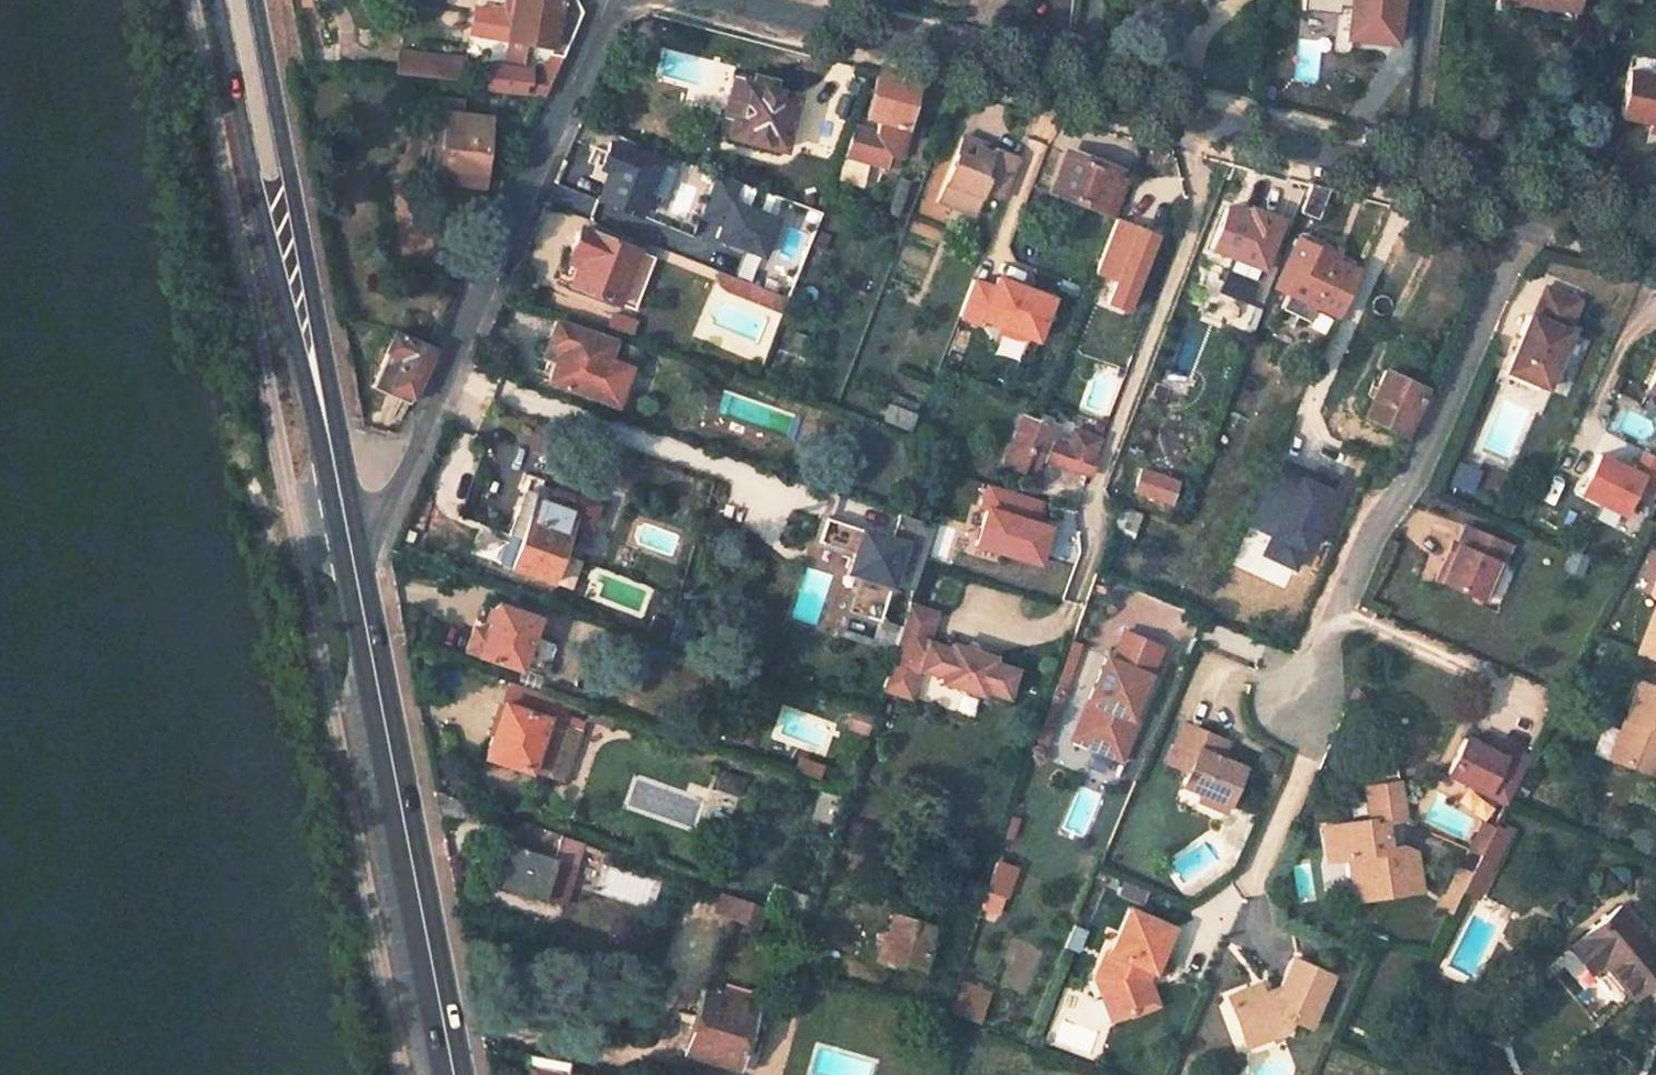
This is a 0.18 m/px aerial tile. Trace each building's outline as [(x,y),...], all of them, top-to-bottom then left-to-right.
[(484,90),(544,96),(561,56),(547,52),(557,0),(512,0),(508,28),(505,39),(529,44),(527,59),(531,63),(541,64),(535,69),(500,66),(486,64),(484,90)] [(1332,44),(1332,46),(1335,52),(1338,53),(1343,54),(1347,48),(1350,38),(1345,37),(1349,0),(1337,0),(1332,44)] [(1345,37),(1350,38),(1394,44),(1399,0),(1349,0),(1345,37)] [(1496,11),(1515,15),(1522,16),(1523,5),(1524,0),(1498,0),(1496,11)] [(1575,12),(1577,0),(1524,0),(1523,5),(1575,12)] [(1522,16),(1573,24),(1575,12),(1523,5),(1522,16)] [(460,59),(396,49),(394,68),(457,77),(460,59)] [(1628,69),(1620,114),(1652,120),(1651,127),(1655,128),(1655,77),(1655,74),(1628,69)] [(878,71),(865,118),(877,121),(875,134),(851,128),(844,146),(860,149),(858,156),(887,163),(889,151),(890,151),(899,153),(905,128),(915,81),(878,71)] [(731,116),(726,135),(783,149),(797,95),(769,88),(771,81),(768,76),(758,74),(751,77),(750,82),(731,77),(721,114),(731,116)] [(444,112),(437,178),(479,183),(487,117),(444,112)] [(961,136),(936,201),(973,216),(983,191),(1002,198),(1018,157),(993,148),(991,152),(973,145),(975,141),(961,136)] [(975,141),(973,145),(991,152),(993,148),(975,141)] [(610,143),(601,165),(608,168),(603,182),(596,197),(639,213),(659,162),(610,143)] [(844,146),(842,153),(858,156),(860,149),(844,146)] [(1064,152),(1050,190),(1110,214),(1123,180),(1117,177),(1119,173),(1064,152)] [(1023,157),(1011,188),(1028,195),(1041,163),(1023,157)] [(592,162),(586,177),(603,182),(608,168),(601,165),(592,162)] [(739,182),(715,173),(698,218),(717,226),(711,241),(763,261),(779,219),(732,201),(739,182)] [(901,212),(905,180),(893,179),(889,211),(901,212)] [(1309,184),(1298,213),(1316,219),(1328,189),(1309,184)] [(1226,207),(1210,247),(1260,267),(1277,223),(1278,219),(1248,208),(1246,216),(1226,207)] [(1159,237),(1116,220),(1095,275),(1115,282),(1105,306),(1128,315),(1159,237)] [(1277,223),(1260,267),(1268,269),(1284,227),(1277,223)] [(579,227),(570,251),(581,256),(570,284),(617,302),(637,249),(579,227)] [(1295,239),(1274,285),(1337,315),(1356,272),(1330,261),(1333,256),(1295,239)] [(745,282),(713,270),(713,280),(714,283),(716,285),(741,294),(745,282)] [(992,286),(973,279),(958,319),(981,328),(982,324),(1038,345),(1056,300),(996,276),(992,286)] [(741,294),(782,309),(786,298),(745,282),(741,294)] [(1545,388),(1569,332),(1566,331),(1579,301),(1545,286),(1532,316),(1529,315),(1505,370),(1545,388)] [(605,328),(631,334),(635,318),(609,312),(605,328)] [(554,321),(542,357),(553,361),(546,380),(592,396),(611,341),(554,321)] [(1268,343),(1285,354),(1297,337),(1280,325),(1268,343)] [(394,333),(371,386),(409,402),(433,349),(394,333)] [(1655,400),(1655,367),(1642,393),(1655,400)] [(1383,370),(1363,415),(1401,433),(1404,434),(1409,422),(1424,390),(1383,370)] [(888,405),(882,422),(906,430),(913,414),(888,405)] [(1022,415),(1002,463),(1020,469),(1037,475),(1042,460),(1085,473),(1092,454),(1054,441),(1060,427),(1039,418),(1038,422),(1022,415)] [(1401,433),(1391,453),(1402,459),(1417,425),(1409,422),(1404,434),(1401,433)] [(1632,486),(1655,498),(1655,455),(1642,448),(1630,470),(1599,454),(1581,489),(1620,509),(1632,486)] [(1477,469),(1457,460),(1449,481),(1468,489),(1477,469)] [(1140,470),(1132,491),(1168,502),(1175,481),(1140,470)] [(546,579),(564,529),(573,532),(586,497),(527,477),(514,512),(497,562),(510,567),(546,579)] [(1044,500),(986,483),(979,505),(983,507),(972,543),(1042,564),(1054,523),(1038,518),(1044,500)] [(1128,510),(1122,527),(1133,531),(1139,514),(1128,510)] [(909,538),(860,523),(845,570),(894,585),(909,538)] [(1459,541),(1451,559),(1445,556),(1436,578),(1442,581),(1478,597),(1487,577),(1493,580),(1510,542),(1467,523),(1459,541)] [(1254,527),(1248,541),(1266,549),(1272,535),(1254,527)] [(1453,539),(1445,556),(1451,559),(1459,541),(1453,539)] [(1569,548),(1561,571),(1580,577),(1587,555),(1569,548)] [(1485,600),(1493,580),(1487,577),(1478,597),(1485,600)] [(471,624),(462,650),(542,678),(553,645),(535,639),(529,636),(535,617),(494,603),(485,629),(471,624)] [(1638,653),(1655,660),(1655,607),(1638,653)] [(960,621),(936,613),(927,639),(951,647),(953,642),(960,621)] [(535,617),(529,636),(535,639),(542,620),(535,617)] [(951,647),(927,639),(918,666),(941,674),(940,679),(981,694),(983,689),(1006,697),(1016,670),(993,662),(994,656),(953,642),(951,647)] [(1144,677),(1102,659),(1075,721),(1088,727),(1080,745),(1117,761),(1127,737),(1122,730),(1128,716),(1144,677)] [(1655,764),(1655,685),(1637,677),(1613,735),(1625,740),(1616,761),(1651,775),(1655,764)] [(508,681),(483,755),(545,775),(555,743),(574,750),(588,708),(508,681)] [(854,707),(851,717),(870,724),(873,713),(854,707)] [(1127,737),(1134,719),(1128,716),(1122,730),(1127,737)] [(1080,745),(1088,727),(1075,721),(1068,739),(1080,745)] [(1179,787),(1199,795),(1228,806),(1243,772),(1221,763),(1213,760),(1221,740),(1182,724),(1166,764),(1186,773),(1179,787)] [(1613,735),(1604,757),(1616,761),(1625,740),(1613,735)] [(1484,750),(1462,739),(1443,775),(1503,804),(1526,759),(1504,749),(1500,758),(1484,750)] [(1221,763),(1230,743),(1221,740),(1213,760),(1221,763)] [(1484,750),(1500,758),(1504,749),(1489,741),(1484,750)] [(805,764),(795,761),(790,776),(801,780),(805,764)] [(816,768),(805,764),(801,780),(811,784),(816,768)] [(719,769),(712,791),(740,799),(747,777),(719,769)] [(1349,853),(1352,874),(1350,877),(1353,897),(1399,890),(1398,883),(1416,880),(1413,851),(1403,843),(1387,844),(1384,820),(1405,817),(1402,794),(1399,780),(1365,784),(1369,822),(1362,823),(1361,818),(1321,823),(1325,856),(1349,853)] [(820,787),(804,837),(831,846),(833,839),(847,796),(820,787)] [(1195,804),(1225,816),(1228,806),(1199,795),(1195,804)] [(1493,825),(1483,820),(1477,832),(1487,837),(1493,825)] [(512,827),(496,883),(540,897),(561,903),(573,863),(552,857),(556,841),(512,827)] [(1487,837),(1477,832),(1468,849),(1478,854),(1487,837)] [(1471,869),(1485,877),(1492,865),(1477,857),(1471,869)] [(1016,868),(994,863),(988,889),(982,890),(978,908),(997,914),(1001,898),(1007,901),(1016,868)] [(1468,873),(1456,867),(1448,882),(1461,889),(1468,873)] [(1474,897),(1485,877),(1471,869),(1468,873),(1461,889),(1460,890),(1474,897)] [(1399,890),(1417,888),(1416,880),(1398,883),(1399,890)] [(1461,889),(1448,882),(1437,905),(1449,911),(1460,890),(1461,889)] [(719,892),(713,911),(742,921),(749,903),(719,892)] [(749,903),(742,921),(760,927),(765,909),(749,903)] [(1586,971),(1588,973),(1600,961),(1630,997),(1655,975),(1655,951),(1618,905),(1608,915),(1568,949),(1586,971)] [(1105,950),(1092,977),(1106,983),(1100,996),(1109,1022),(1128,1015),(1132,1004),(1146,999),(1138,976),(1142,968),(1152,973),(1172,928),(1127,909),(1109,951),(1105,950)] [(883,933),(876,957),(922,970),(933,927),(892,916),(887,934),(883,933)] [(1275,994),(1263,998),(1259,986),(1225,999),(1239,1038),(1264,1030),(1267,1039),(1284,1033),(1288,1024),(1305,1032),(1329,977),(1290,961),(1275,994)] [(1146,999),(1132,1004),(1128,1015),(1130,1019),(1163,1008),(1151,976),(1152,973),(1142,968),(1138,976),(1146,999)] [(988,993),(960,982),(948,1011),(976,1022),(988,993)] [(702,993),(684,1049),(735,1066),(753,1008),(702,993)] [(1264,1030),(1239,1038),(1243,1047),(1267,1039),(1264,1030)] [(525,1074),(612,1074),(613,1072),(529,1054),(525,1074)]
